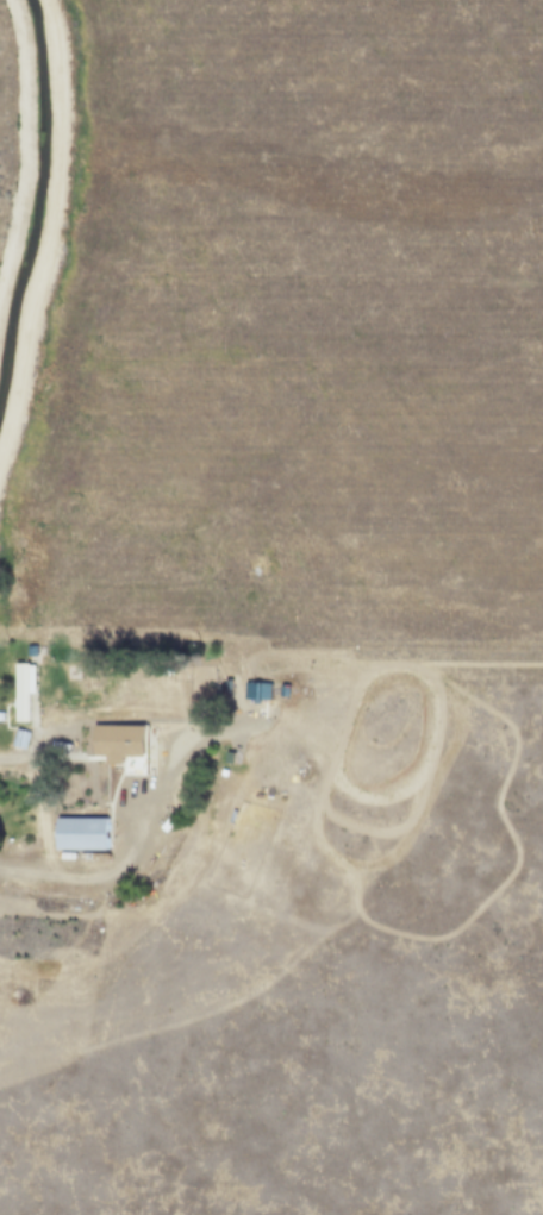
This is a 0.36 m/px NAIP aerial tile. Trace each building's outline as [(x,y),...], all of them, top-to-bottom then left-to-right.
[(11,722),(30,722),(30,663),(11,663),(11,722)] [(119,758),(142,758),(142,726),(89,725),(89,757),(102,757),(102,765),(119,765),(119,758)] [(51,850),(105,850),(105,818),(51,818),(51,850)]
